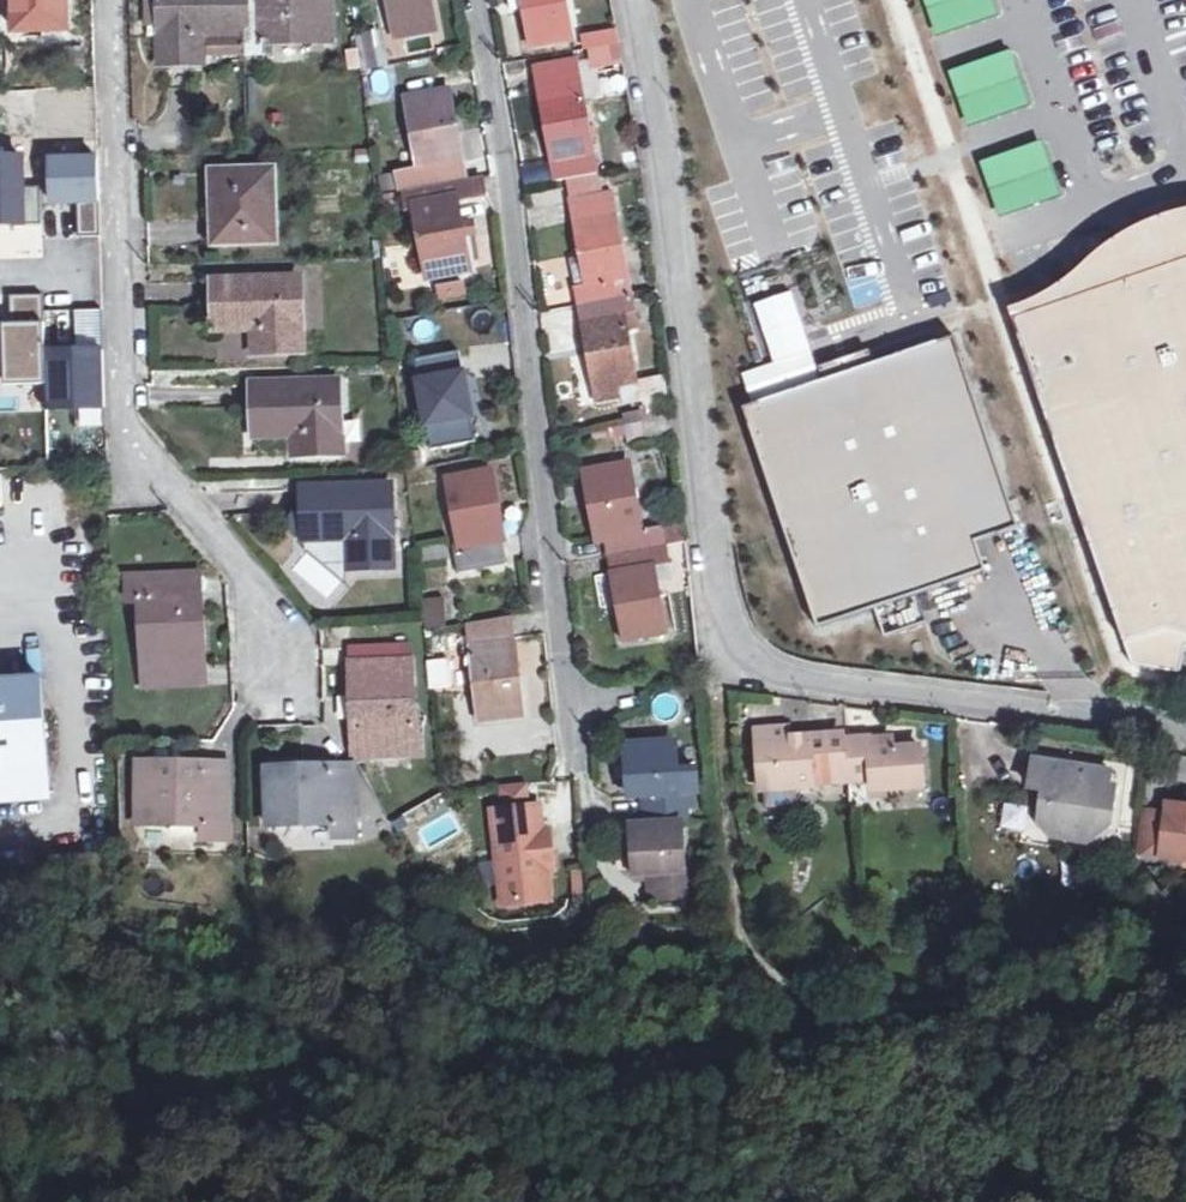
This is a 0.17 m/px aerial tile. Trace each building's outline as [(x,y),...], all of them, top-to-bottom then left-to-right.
[(17,34),(69,32),(68,0),(16,0),(17,34)] [(246,32),(245,15),(245,0),(149,0),(149,27),(163,27),(163,65),(204,65),(204,32),(246,32)] [(245,15),(246,32),(246,58),(266,56),(266,44),(330,42),(329,0),(264,0),(265,15),(245,15)] [(390,22),(433,14),(430,0),(386,0),(390,22)] [(532,46),(574,39),(568,0),(523,0),(532,46)] [(936,38),(1000,16),(994,0),(923,0),(936,38)] [(436,28),(433,14),(390,22),(393,36),(436,28)] [(589,51),(593,69),(621,64),(618,46),(615,27),(587,33),(589,51)] [(383,67),(378,35),(358,38),(362,71),(383,67)] [(966,128),(1035,107),(1017,51),(948,73),(966,128)] [(599,176),(578,66),(536,72),(557,184),(599,176)] [(418,172),(421,189),(452,183),(456,182),(453,163),(463,161),(451,94),(405,102),(418,172)] [(525,130),(541,128),(536,96),(521,98),(525,130)] [(998,221),(1062,199),(1042,142),(979,164),(998,221)] [(0,160),(0,228),(41,227),(41,189),(23,190),(23,160),(0,160)] [(101,240),(99,162),(52,163),(53,206),(79,206),(80,240),(101,240)] [(218,197),(219,245),(274,243),(271,170),(212,172),(213,197),(218,197)] [(421,189),(418,172),(401,175),(403,192),(415,190),(421,189)] [(455,198),(452,183),(421,189),(415,190),(417,200),(414,201),(428,276),(470,268),(458,198),(455,198)] [(577,289),(579,307),(631,297),(613,199),(573,206),(589,286),(577,289)] [(1069,300),(1167,269),(1185,227),(1185,219),(1183,219),(1163,225),(1146,232),(1129,240),(1114,249),(1098,260),(1080,275),(1065,290),(1069,300)] [(1014,321),(1125,649),(1165,635),(1185,639),(1185,227),(1167,269),(1069,300),(1014,321)] [(256,329),(256,353),(299,352),(297,281),(216,281),(218,328),(256,329)] [(437,285),(438,302),(468,299),(467,283),(437,285)] [(636,323),(631,297),(579,307),(595,390),(620,387),(624,407),(663,400),(660,381),(636,383),(625,325),(636,323)] [(44,298),(11,298),(11,341),(0,342),(0,380),(18,380),(18,388),(46,388),(44,298)] [(76,314),(77,355),(104,354),(103,313),(76,314)] [(577,316),(547,322),(553,359),(584,353),(577,316)] [(246,336),(218,338),(220,366),(248,364),(246,336)] [(830,387),(748,414),(822,635),(966,588),(988,580),(968,521),(1012,506),(959,344),(881,370),(854,378),(830,387)] [(77,355),(46,355),(46,398),(75,397),(75,412),(105,412),(104,354),(77,355)] [(477,445),(463,375),(460,376),(456,354),(417,363),(435,452),(477,445)] [(825,372),(830,387),(854,378),(881,370),(876,355),(825,372)] [(293,437),(293,456),(339,454),(336,386),(254,387),(257,437),(293,437)] [(642,424),(647,443),(668,439),(663,420),(642,424)] [(605,537),(608,555),(665,545),(662,528),(641,531),(629,468),(587,476),(598,538),(605,537)] [(449,480),(461,542),(450,552),(454,574),(500,566),(497,540),(501,539),(489,472),(449,480)] [(350,538),(351,568),(390,567),(386,488),(305,490),(305,512),(297,512),(293,516),(294,533),(298,537),(306,537),(306,539),(350,538)] [(988,580),(966,588),(993,605),(1015,597),(996,540),(1022,530),(1012,506),(968,521),(988,580)] [(421,565),(449,561),(447,544),(418,548),(421,565)] [(669,564),(665,545),(608,555),(623,639),(666,633),(653,567),(669,564)] [(173,594),(172,577),(130,579),(131,602),(142,602),(145,665),(203,663),(199,594),(173,594)] [(199,577),(172,577),(173,594),(199,594),(199,577)] [(446,630),(446,599),(424,599),(424,630),(446,630)] [(524,716),(516,643),(513,643),(510,625),(471,630),(480,721),(524,716)] [(1165,635),(1125,649),(1133,671),(1181,680),(1185,653),(1185,639),(1165,635)] [(431,693),(454,690),(451,662),(429,664),(431,693)] [(203,663),(145,665),(146,686),(204,684),(203,663)] [(355,666),(357,733),(376,733),(378,756),(419,756),(417,726),(410,726),(407,665),(355,666)] [(52,794),(41,679),(0,682),(0,798),(52,794)] [(851,781),(848,740),(811,743),(810,737),(788,738),(787,727),(782,728),(782,729),(756,731),(761,790),(815,786),(814,783),(851,781)] [(376,733),(357,733),(359,757),(378,756),(376,733)] [(848,740),(851,781),(871,779),(872,790),(924,786),(921,746),(871,750),(870,738),(848,740)] [(696,808),(695,793),(698,793),(696,769),(679,770),(677,745),(627,748),(630,797),(664,797),(664,808),(649,808),(649,829),(631,830),(633,876),(668,876),(668,884),(652,884),(653,905),(691,903),(691,875),(682,874),(682,822),(688,822),(687,809),(696,808)] [(1050,836),(1089,842),(1109,827),(1116,787),(1109,785),(1111,771),(1035,759),(1031,788),(1046,790),(1041,823),(1050,836)] [(224,840),(226,796),(209,795),(209,766),(141,765),(138,823),(204,825),(204,840),(224,840)] [(227,766),(209,766),(209,795),(226,796),(227,766)] [(357,838),(355,798),(338,798),(337,767),(269,769),(271,826),(332,825),(334,839),(357,838)] [(355,767),(337,767),(338,798),(355,798),(355,767)] [(867,818),(864,788),(851,789),(854,819),(867,818)] [(527,789),(500,792),(503,815),(530,811),(527,789)] [(1143,811),(1138,852),(1185,859),(1185,806),(1168,804),(1167,814),(1143,811)] [(503,815),(493,816),(505,909),(553,903),(549,873),(556,872),(551,833),(544,834),(540,810),(530,811),(503,815)]
